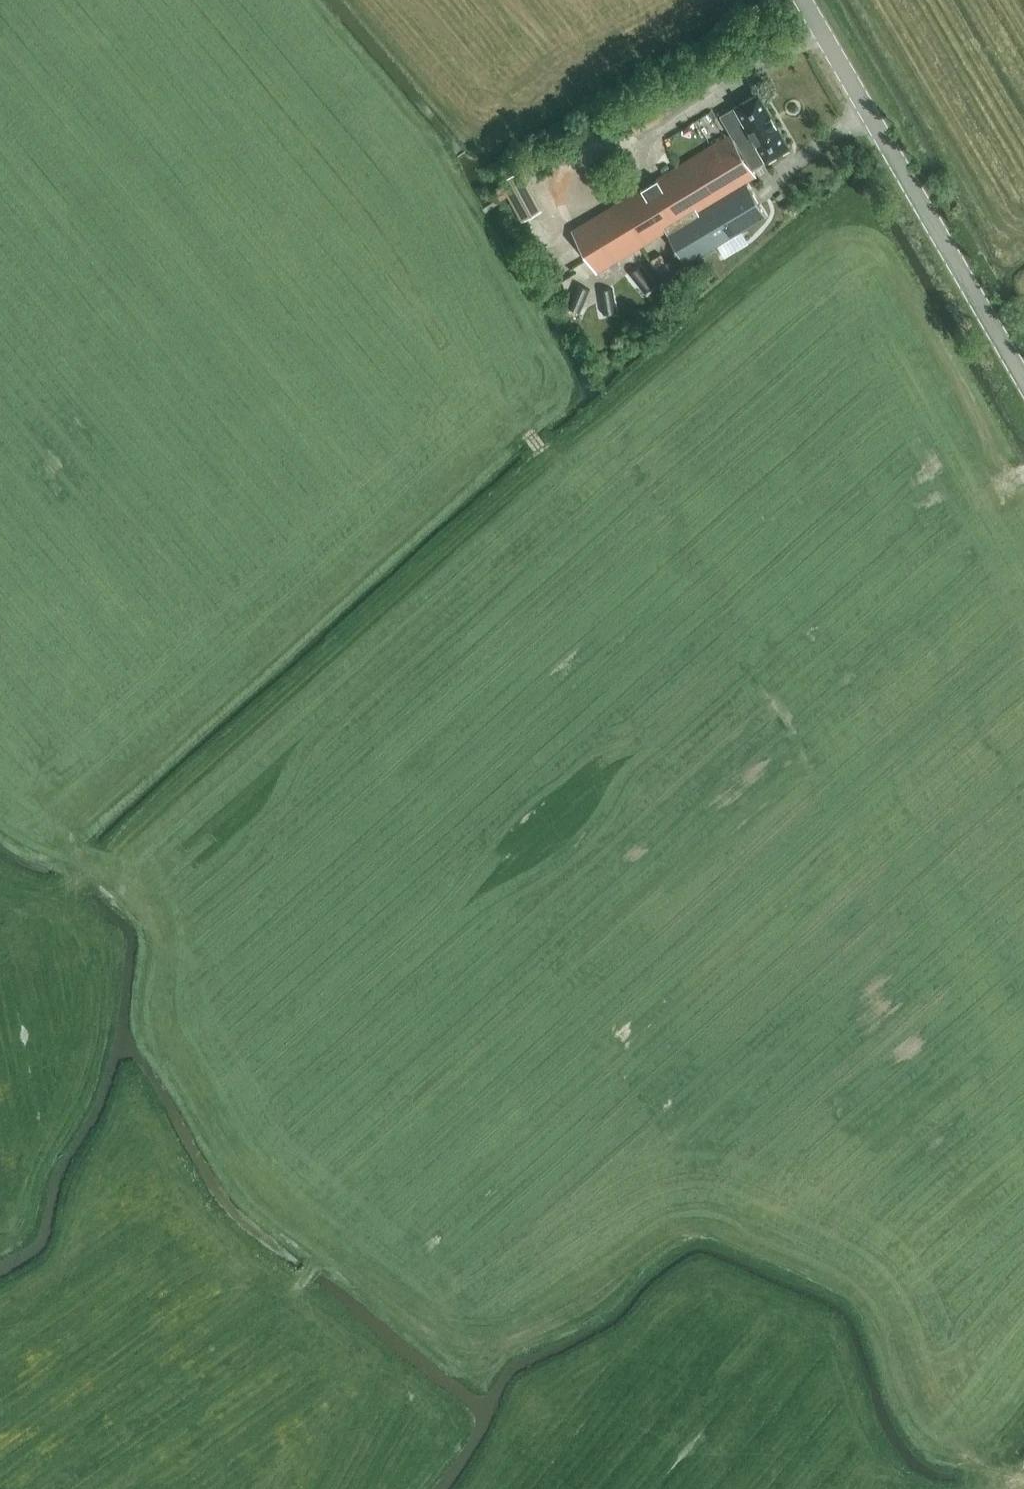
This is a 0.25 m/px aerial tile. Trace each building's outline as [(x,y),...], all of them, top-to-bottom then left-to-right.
[(643,187),(571,231),(596,273),(667,230),(746,183),(757,176),(752,168),(790,146),(759,92),(720,115),(731,134),(655,180),(658,184),(646,191),(643,187)] [(500,179),(503,185),(495,190),(500,199),(509,195),(522,219),(542,208),(526,178),(520,168),(500,179)] [(667,230),(687,263),(765,215),(746,183),(667,230)] [(655,267),(666,261),(661,253),(650,259),(655,267)] [(655,285),(640,265),(629,274),(644,294),(655,285)] [(617,313),(613,288),(598,290),(602,316),(617,313)] [(588,318),(589,309),(591,300),(582,298),(580,307),(578,317),(588,318)]
